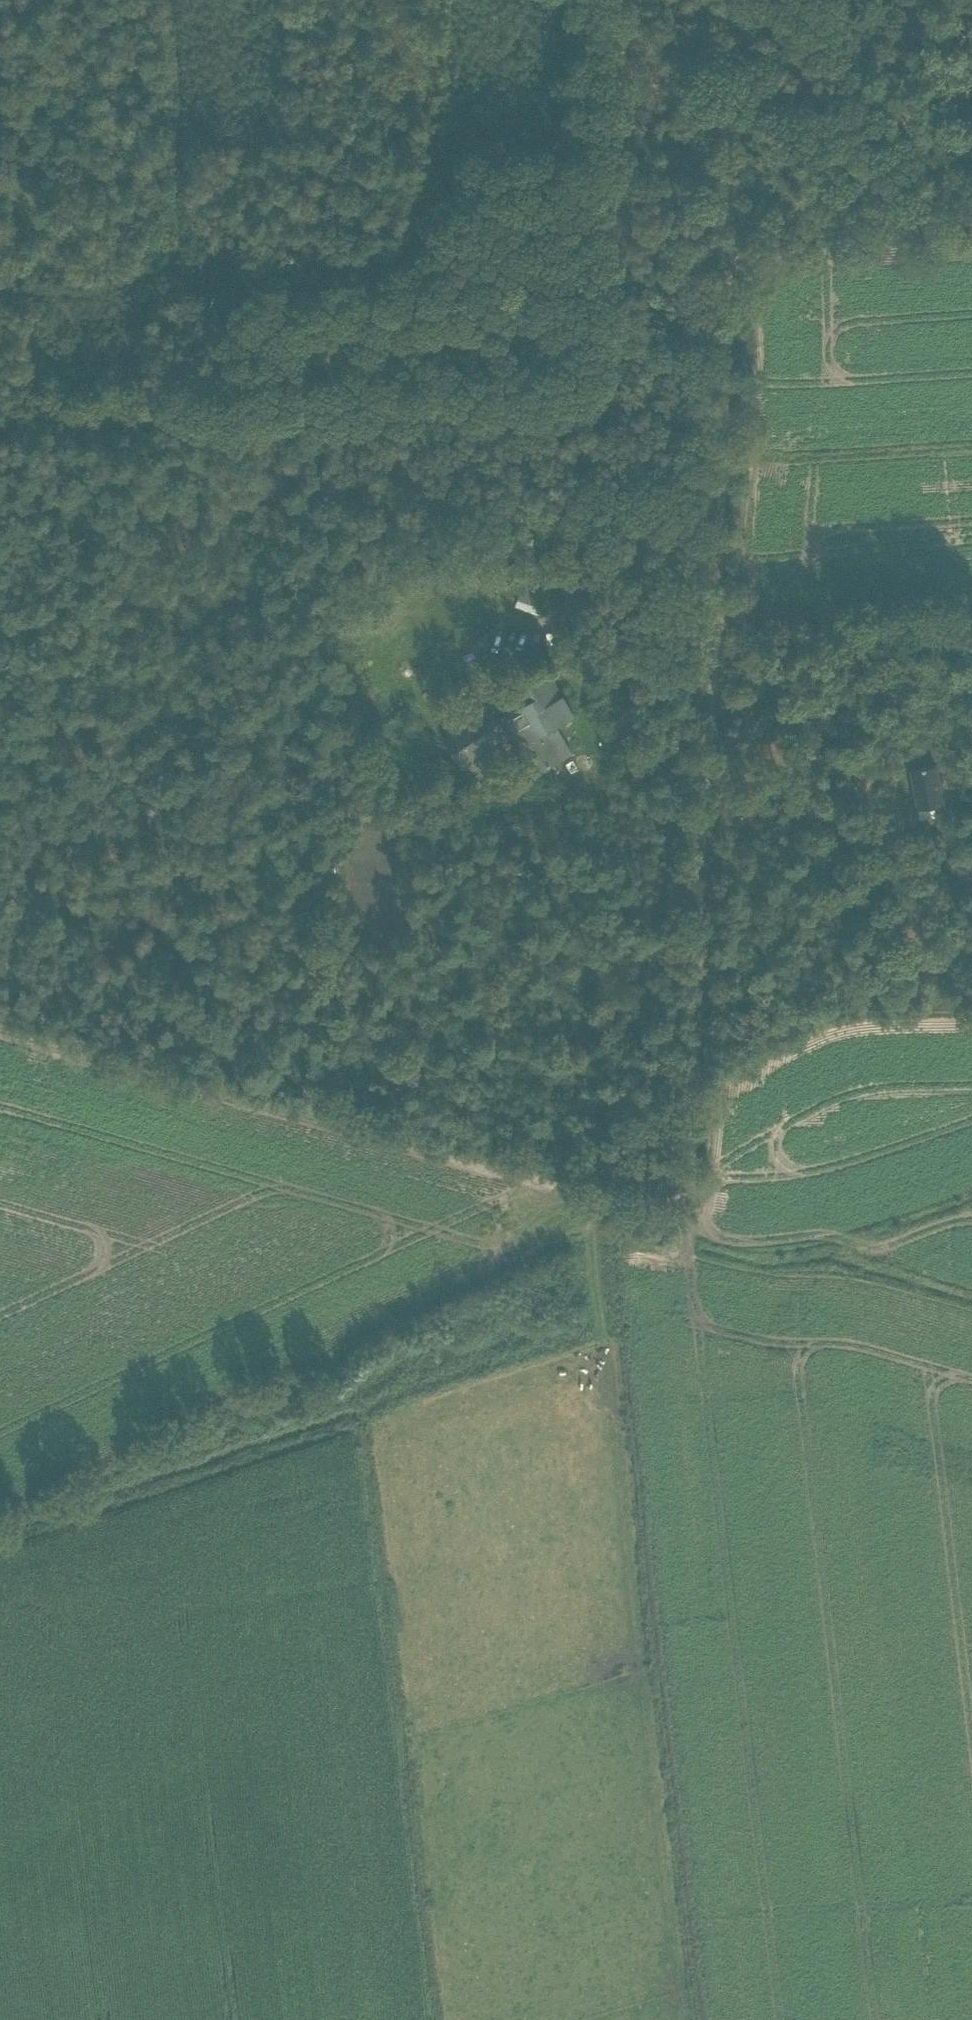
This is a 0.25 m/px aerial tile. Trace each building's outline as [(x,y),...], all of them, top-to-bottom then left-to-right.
[(516,606),(542,614),(552,578),(526,571),(516,606)] [(569,752),(553,724),(571,713),(547,673),(523,687),(527,695),(522,698),(521,699),(520,700),(520,701),(520,702),(520,704),(520,705),(521,706),(522,707),(497,721),(487,707),(442,737),(450,749),(453,754),(461,766),(467,762),(474,772),(488,763),(481,752),(511,732),(534,774),(559,759),(558,758),(569,752)] [(924,768),(911,770),(918,809),(947,804),(939,765),(929,767),(929,766),(924,767),(924,768)] [(933,832),(925,825),(917,832),(925,840),(933,832)]
